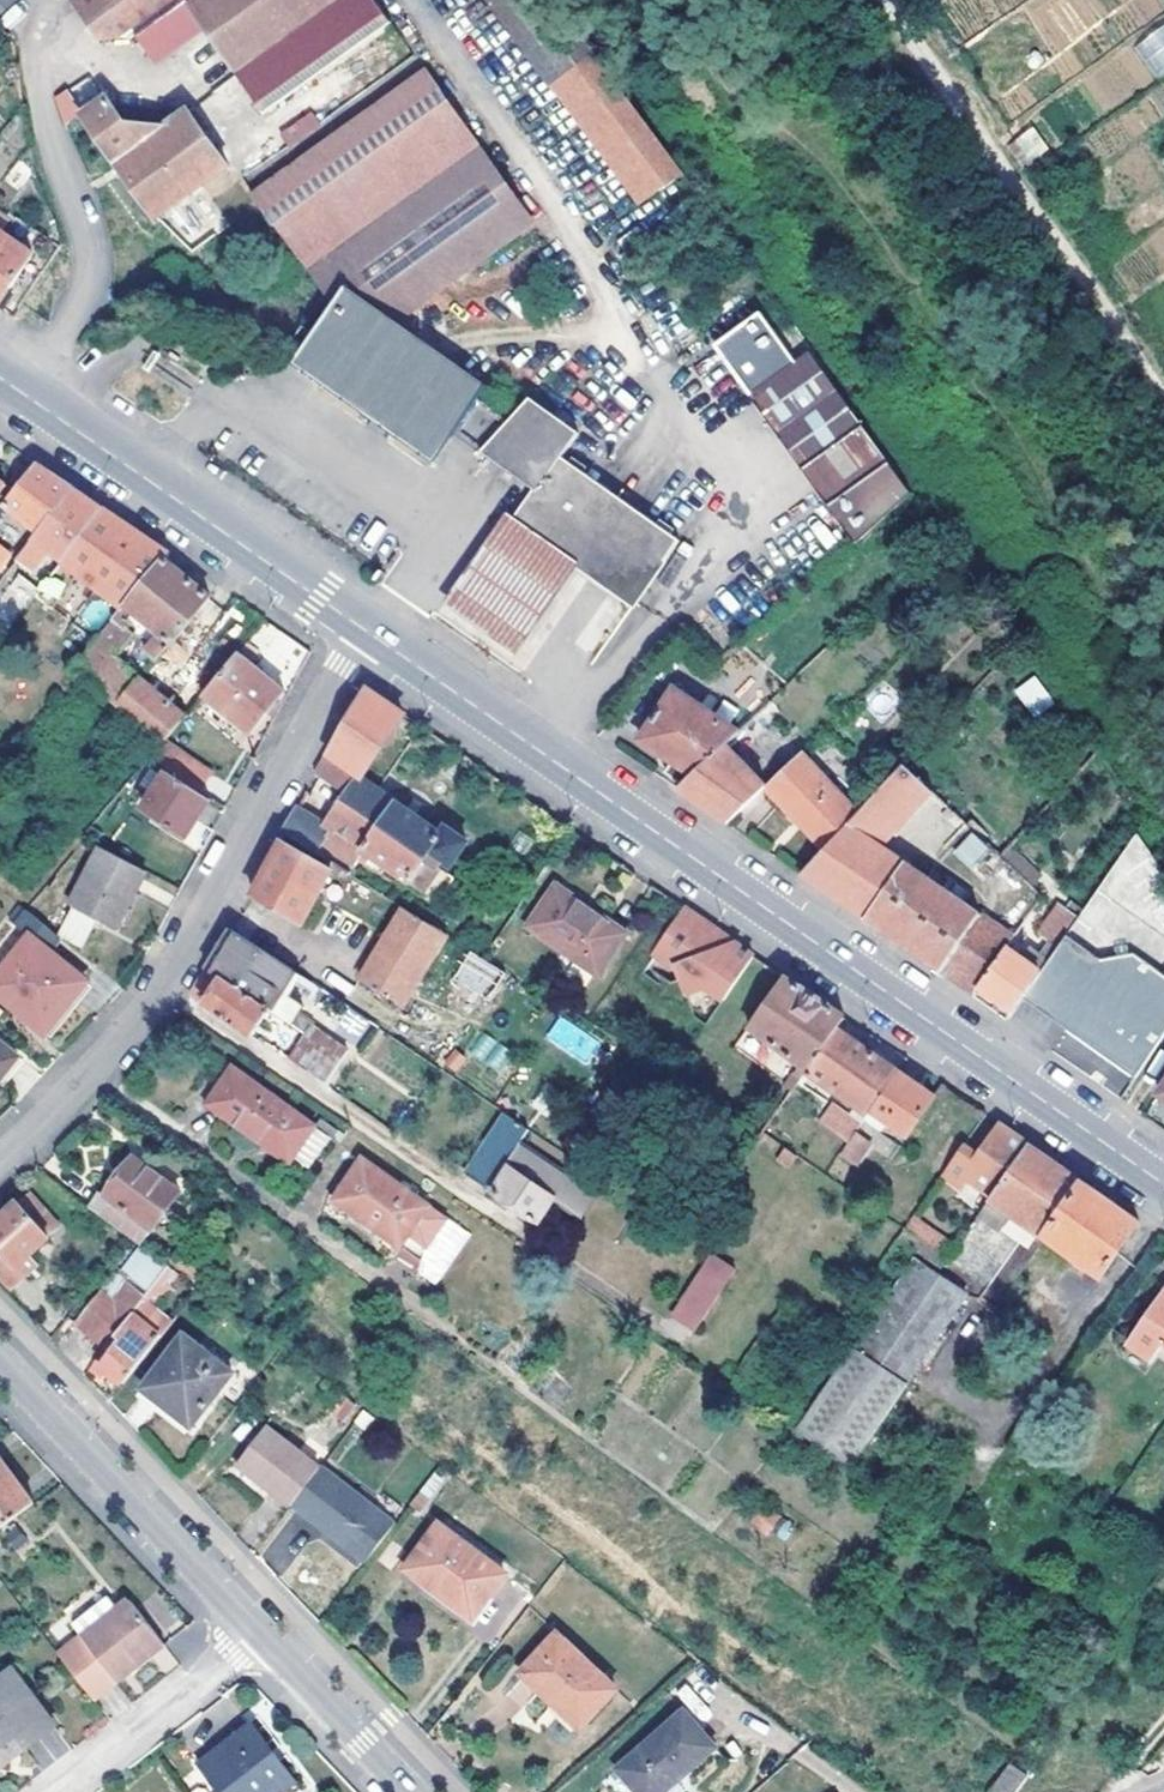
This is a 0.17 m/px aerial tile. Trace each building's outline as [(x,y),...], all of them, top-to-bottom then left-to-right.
[(9,0),(0,0),(0,8),(9,0)] [(190,0),(72,0),(96,32),(131,29),(138,27),(155,51),(202,18),(190,0)] [(202,18),(263,106),(387,18),(374,0),(190,0),(202,18)] [(560,0),(513,0),(680,230),(710,209),(560,0)] [(1163,73),(1163,22),(1133,47),(1158,78),(1163,73)] [(425,68),(252,189),(333,306),(295,357),(434,459),(490,383),(395,314),(531,220),(425,68)] [(85,110),(153,208),(227,157),(190,103),(187,105),(113,96),(110,92),(85,110)] [(1016,144),(1033,168),(1042,161),(1026,137),(1016,144)] [(34,252),(0,228),(0,301),(34,252)] [(769,298),(742,261),(682,304),(708,341),(769,298)] [(915,495),(812,351),(752,394),(857,546),(914,496),(915,495)] [(531,397),(480,450),(536,492),(516,519),(524,525),(568,557),(633,604),(680,542),(563,456),(581,433),(531,397)] [(37,465),(6,505),(39,530),(73,487),(53,474),(37,465)] [(63,559),(104,508),(91,499),(73,487),(39,530),(35,537),(63,559)] [(138,532),(104,508),(63,559),(126,609),(166,562),(172,555),(138,532)] [(509,636),(568,557),(524,525),(468,605),(509,636)] [(26,547),(0,527),(0,572),(5,575),(26,547)] [(71,672),(160,745),(162,744),(184,717),(116,662),(135,640),(125,631),(137,615),(162,636),(148,654),(158,663),(210,598),(166,562),(126,609),(98,640),(71,672)] [(236,653),(204,692),(255,732),(285,692),(236,653)] [(1013,690),(1034,718),(1055,702),(1033,675),(1013,690)] [(778,716),(767,704),(758,712),(741,728),(676,687),(641,738),(673,760),(666,771),(683,783),(728,741),(729,740),(734,734),(745,746),(778,716)] [(402,712),(368,689),(350,719),(319,771),(351,794),(364,776),(402,712)] [(728,821),(768,784),(729,740),(728,741),(683,783),(679,787),(700,802),(728,821)] [(160,745),(148,761),(165,772),(143,808),(187,836),(211,799),(197,791),(208,773),(162,744),(160,745)] [(859,812),(803,750),(768,784),(826,847),(859,813),(859,812)] [(989,918),(864,831),(914,777),(903,764),(859,812),(859,813),(826,847),(802,872),(885,928),(942,968),(947,963),(981,927),(989,918)] [(431,853),(440,859),(457,834),(437,819),(433,825),(399,800),(383,790),(364,776),(351,794),(331,828),(366,851),(369,852),(399,872),(412,855),(423,862),(431,853)] [(299,808),(285,835),(352,876),(369,852),(366,851),(331,828),(299,808)] [(973,869),(989,845),(967,831),(952,855),(973,869)] [(270,868),(255,894),(303,924),(334,873),(285,843),(270,868)] [(148,872),(102,849),(57,936),(84,950),(99,922),(117,931),(148,872)] [(1031,883),(1040,874),(1014,849),(1006,858),(1031,883)] [(565,884),(561,890),(627,934),(631,927),(565,884)] [(1033,923),(1038,928),(1048,918),(1065,900),(1048,885),(1021,911),(1033,923)] [(600,974),(627,934),(561,890),(555,886),(529,925),(600,974)] [(713,927),(673,900),(647,936),(676,956),(691,993),(709,986),(728,999),(756,957),(737,944),(720,952),(713,927)] [(398,1008),(447,933),(418,915),(416,914),(405,908),(359,982),(398,1008)] [(46,1032),(87,983),(51,953),(62,940),(57,936),(26,913),(16,925),(32,938),(0,977),(0,994),(46,1032)] [(963,973),(981,985),(994,972),(1017,950),(1033,933),(1027,928),(1016,917),(996,936),(981,927),(947,963),(963,973)] [(994,972),(1068,1029),(1065,1011),(1076,996),(1090,995),(1096,987),(1094,974),(1105,959),(1048,918),(1038,928),(1033,933),(1017,950),(994,972)] [(1027,928),(1033,933),(1038,928),(1033,923),(1027,928)] [(209,969),(271,1012),(290,1024),(308,1036),(313,1029),(315,1027),(304,1018),(309,1009),(284,991),(299,972),(233,928),(222,948),(209,969)] [(468,950),(449,983),(482,1003),(501,970),(468,950)] [(1134,1079),(1163,1036),(1163,974),(1139,954),(1105,959),(1094,974),(1096,987),(1090,995),(1076,996),(1065,1011),(1068,1029),(1134,1079)] [(271,1012),(209,969),(198,988),(193,997),(252,1038),(271,1012)] [(819,999),(784,976),(749,1028),(802,1062),(787,1086),(796,1093),(810,1072),(872,1112),(874,1110),(913,1135),(940,1096),(928,1089),(900,1069),(872,1051),(838,1029),(846,1017),(819,999)] [(87,983),(46,1032),(54,1040),(95,989),(87,983)] [(358,1040),(371,1022),(339,1000),(326,1018),(358,1040)] [(290,1063),(308,1036),(290,1024),(272,1051),(290,1063)] [(308,1036),(290,1063),(328,1088),(351,1054),(313,1029),(308,1036)] [(482,1032),(469,1053),(498,1071),(511,1050),(482,1032)] [(19,1056),(0,1040),(0,1080),(19,1056)] [(0,1080),(0,1082),(5,1087),(27,1062),(19,1056),(0,1080)] [(320,1164),(340,1137),(336,1134),(321,1124),(237,1066),(213,1105),(296,1160),(301,1151),(320,1164)] [(825,1124),(853,1142),(864,1125),(837,1106),(825,1124)] [(321,1124),(336,1134),(341,1128),(326,1117),(321,1124)] [(523,1147),(534,1133),(514,1119),(473,1178),(492,1190),(508,1168),(523,1147)] [(986,1204),(1026,1144),(1012,1135),(999,1125),(978,1158),(963,1147),(942,1178),(959,1191),(967,1179),(983,1189),(973,1203),(981,1209),(986,1204)] [(1026,1144),(986,1204),(1041,1242),(1081,1182),(1054,1163),(1026,1144)] [(523,1147),(508,1168),(515,1173),(499,1195),(540,1226),(557,1201),(584,1219),(598,1198),(523,1147)] [(105,1194),(93,1211),(137,1242),(144,1248),(184,1198),(135,1160),(108,1196),(105,1194)] [(341,1200),(408,1247),(405,1255),(436,1276),(472,1226),(454,1212),(449,1218),(368,1160),(341,1200)] [(1115,1206),(1081,1182),(1041,1242),(1099,1280),(1138,1222),(1115,1206)] [(0,1217),(0,1249),(4,1254),(0,1258),(0,1275),(12,1289),(41,1267),(32,1253),(50,1238),(47,1235),(57,1226),(31,1196),(21,1202),(20,1200),(0,1217)] [(946,1260),(1004,1297),(1041,1242),(986,1204),(981,1209),(953,1251),(946,1260)] [(914,1223),(907,1233),(946,1260),(953,1251),(914,1223)] [(203,1282),(217,1266),(188,1245),(174,1262),(203,1282)] [(671,1322),(693,1338),(739,1272),(717,1257),(671,1322)] [(917,1263),(856,1351),(810,1420),(860,1455),(906,1386),(965,1298),(917,1263)] [(201,1289),(171,1267),(159,1284),(180,1300),(188,1305),(201,1289)] [(112,1279),(97,1299),(113,1310),(128,1291),(112,1279)] [(113,1310),(97,1299),(73,1330),(104,1354),(129,1321),(144,1303),(128,1291),(113,1310)] [(1130,1344),(1150,1359),(1163,1341),(1163,1294),(1130,1344)] [(151,1338),(157,1343),(188,1305),(180,1300),(151,1338)] [(129,1321),(104,1354),(97,1363),(125,1384),(157,1343),(151,1338),(129,1321)] [(234,1370),(182,1334),(143,1389),(195,1425),(234,1370)] [(292,1508),(366,1565),(397,1523),(383,1513),(321,1468),(320,1470),(265,1429),(236,1466),(292,1508)] [(0,1529),(36,1504),(4,1460),(0,1463),(0,1529)] [(383,1513),(397,1523),(409,1510),(395,1499),(383,1513)] [(441,1527),(408,1571),(473,1618),(507,1574),(441,1527)] [(73,1621),(116,1679),(160,1646),(126,1601),(112,1611),(103,1598),(73,1621)] [(116,1679),(82,1634),(58,1652),(93,1697),(116,1679)] [(559,1634),(521,1673),(580,1728),(618,1689),(559,1634)] [(51,1727),(8,1670),(0,1676),(0,1761),(7,1756),(4,1751),(12,1745),(17,1752),(51,1727)] [(672,1781),(714,1743),(683,1709),(619,1766),(642,1791),(681,1791),(672,1781)] [(253,1725),(202,1765),(223,1791),(283,1791),(297,1782),(253,1725)] [(0,1761),(0,1765),(17,1752),(12,1745),(4,1751),(7,1756),(0,1761)] [(992,1791),(1022,1791),(1030,1782),(1012,1768),(992,1791)]
